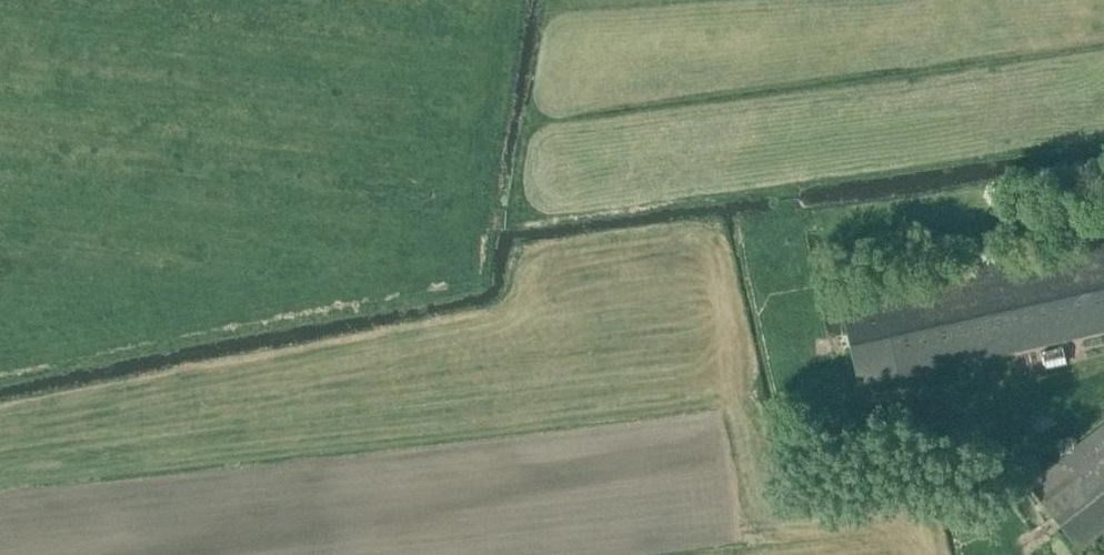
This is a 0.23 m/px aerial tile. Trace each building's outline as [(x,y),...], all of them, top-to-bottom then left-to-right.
[(1103,327),(1103,236),(838,296),(858,383),(1103,327)] [(1103,548),(1103,423),(1027,483),(1082,554),(1095,554),(1103,548)]
